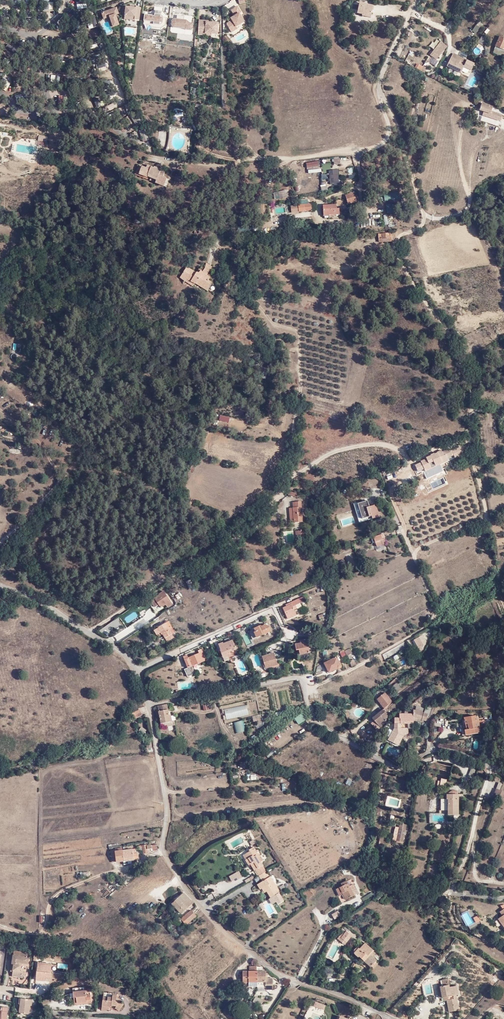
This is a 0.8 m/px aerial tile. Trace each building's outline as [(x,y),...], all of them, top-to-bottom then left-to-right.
[(363,10),(362,16),(370,18),(373,6),(362,4),(361,9),(363,10)] [(137,8),(132,8),(127,7),(126,16),(136,17),(136,20),(141,20),(142,7),(137,7),(137,8)] [(237,19),(236,17),(233,19),(234,21),(228,24),(233,33),(239,29),(238,27),(246,23),(242,14),(243,14),(240,7),(234,11),(237,17),(238,18),(237,19)] [(111,17),(112,20),(114,27),(120,26),(117,15),(118,15),(118,13),(119,13),(118,8),(103,13),(105,19),(111,17)] [(164,24),(165,17),(163,15),(156,14),(153,16),(146,15),(145,21),(152,22),(154,24),(162,25),(164,24)] [(185,16),(185,18),(178,17),(179,14),(174,14),(172,26),(174,28),(186,30),(186,31),(192,31),(193,30),(194,25),(195,17),(185,16)] [(168,18),(165,17),(164,24),(162,25),(154,24),(152,22),(145,21),(145,24),(151,25),(153,27),(161,29),(167,26),(168,18)] [(220,25),(210,24),(208,24),(208,22),(200,22),(200,32),(207,33),(207,35),(213,35),(219,36),(220,25)] [(500,37),(495,47),(496,48),(495,50),(498,52),(501,49),(503,50),(503,39),(500,37)] [(447,47),(441,42),(431,56),(437,61),(447,47)] [(467,60),(453,53),(447,66),(461,73),(463,67),(467,60)] [(475,63),(467,60),(463,67),(472,71),(475,63)] [(484,111),(480,110),(480,111),(484,113),(483,116),(501,122),(502,116),(492,112),(493,108),(488,106),(488,108),(484,111)] [(164,173),(158,170),(154,168),(147,166),(146,168),(142,166),(139,174),(147,178),(148,176),(156,180),(155,183),(163,187),(167,179),(163,177),(164,173)] [(355,196),(354,193),(345,195),(348,204),(359,201),(357,195),(355,196)] [(300,205),(298,205),(298,212),(311,210),(311,205),(311,203),(308,204),(307,199),(299,200),(300,205)] [(336,205),(323,205),(323,217),(329,217),(329,215),(339,215),(339,209),(336,209),(336,206),(336,205)] [(378,234),(379,242),(392,241),(391,234),(389,235),(389,233),(378,234)] [(205,268),(202,273),(203,274),(207,276),(212,267),(206,263),(205,268)] [(199,274),(196,273),(196,274),(187,267),(180,278),(185,282),(187,279),(195,284),(196,285),(196,284),(207,291),(212,284),(208,281),(210,278),(207,276),(203,274),(202,273),(201,271),(199,274)] [(187,279),(185,282),(193,287),(195,284),(187,279)] [(427,459),(419,462),(425,475),(442,468),(440,464),(448,461),(447,458),(452,456),(449,449),(442,452),(441,451),(434,454),(431,455),(431,456),(426,458),(427,459)] [(301,502),(295,503),(295,508),(293,508),(294,522),(303,522),(301,502)] [(372,516),(372,519),(379,517),(376,505),(360,510),(361,514),(362,519),(372,516)] [(386,544),(384,539),(382,540),(382,538),(384,537),(383,535),(374,538),(375,542),(381,540),(382,543),(382,545),(386,544)] [(159,595),(150,601),(157,610),(166,604),(168,607),(172,604),(163,591),(159,594),(159,595)] [(145,598),(139,602),(142,606),(149,602),(145,598)] [(289,605),(286,607),(283,608),(288,619),(296,615),(294,610),(293,607),(300,603),(298,599),(289,604),(289,605)] [(175,633),(169,622),(159,627),(159,628),(162,632),(165,638),(168,636),(170,640),(175,638),(174,636),(173,637),(171,635),(175,633)] [(259,628),(259,627),(248,632),(250,635),(255,633),(256,638),(270,632),(268,627),(266,627),(266,625),(261,627),(259,628)] [(223,643),(217,645),(219,651),(220,651),(223,658),(228,656),(227,653),(236,650),(232,641),(230,637),(224,640),(226,643),(223,644),(223,643)] [(301,643),(295,645),(296,650),(299,650),(300,655),(309,653),(307,642),(303,643),(303,641),(301,642),(301,643)] [(187,655),(183,657),(188,668),(185,670),(187,677),(195,674),(192,667),(208,660),(208,658),(207,659),(203,649),(198,651),(199,653),(188,658),(187,655)] [(262,657),(263,659),(266,668),(277,665),(274,654),(262,657)] [(337,657),(324,663),(329,673),(336,669),(338,669),(341,668),(341,666),(337,657)] [(397,692),(401,688),(396,683),(392,686),(397,692)] [(376,699),(383,708),(392,701),(385,693),(376,699)] [(170,722),(172,722),(171,716),(169,716),(167,704),(157,706),(158,711),(155,711),(156,717),(159,716),(161,724),(170,722)] [(431,708),(426,706),(425,706),(423,713),(413,710),(413,714),(399,714),(399,718),(395,718),(394,724),(396,724),(401,724),(407,724),(414,724),(414,721),(417,721),(417,719),(426,721),(426,718),(427,716),(429,716),(431,708)] [(141,708),(132,711),(134,718),(143,715),(141,708)] [(373,718),(377,723),(381,727),(387,723),(384,720),(388,717),(383,710),(373,718)] [(475,716),(464,717),(466,730),(464,730),(462,731),(462,735),(480,732),(479,728),(485,727),(484,720),(478,721),(478,717),(475,717),(475,716)] [(396,724),(394,724),(394,728),(393,731),(389,729),(385,737),(388,739),(388,740),(398,746),(404,735),(407,734),(408,732),(407,729),(407,728),(401,728),(401,724),(396,724)] [(467,778),(472,779),(476,770),(472,768),(467,778)] [(502,799),(503,795),(503,792),(496,788),(493,795),(502,799)] [(457,809),(457,799),(457,790),(452,790),(448,793),(448,795),(446,794),(446,799),(440,799),(440,809),(438,809),(438,813),(448,813),(448,815),(457,815),(457,814),(459,814),(459,809),(457,809)] [(400,823),(398,830),(396,838),(399,839),(399,841),(402,841),(404,830),(405,830),(406,824),(400,823)] [(142,853),(148,853),(148,849),(150,849),(150,851),(152,851),(151,845),(147,846),(146,845),(142,846),(142,850),(142,853)] [(257,869),(260,875),(265,872),(262,866),(263,865),(258,859),(256,855),(257,854),(253,847),(249,850),(250,851),(247,853),(247,857),(249,860),(247,861),(250,867),(252,865),(255,870),(257,869)] [(116,861),(134,859),(134,858),(138,858),(137,853),(135,853),(133,853),(132,849),(115,851),(115,850),(111,850),(111,857),(115,856),(116,861)] [(265,887),(267,891),(271,897),(279,892),(272,879),(271,880),(269,877),(265,872),(260,875),(263,881),(259,883),(263,888),(265,887)] [(342,893),(345,899),(357,893),(354,888),(351,890),(347,881),(341,883),(342,886),(336,889),(339,896),(341,895),(341,893),(342,893)] [(171,904),(181,914),(193,903),(183,893),(171,904)] [(403,905),(408,908),(412,903),(406,900),(403,905)] [(185,925),(195,915),(191,910),(181,919),(179,917),(176,920),(180,923),(182,921),(185,925)] [(371,970),(371,971),(378,963),(370,955),(373,951),(365,944),(360,949),(358,948),(356,948),(354,949),(354,950),(353,952),(354,953),(358,957),(359,956),(371,967),(370,969),(371,970)] [(14,951),(11,966),(14,966),(13,972),(12,976),(22,977),(23,971),(19,971),(21,963),(28,964),(29,953),(14,951)] [(37,980),(40,980),(44,981),(45,977),(50,977),(52,964),(38,962),(36,980),(37,980)] [(257,967),(257,966),(248,966),(248,971),(242,970),(242,974),(239,974),(239,982),(242,982),(248,982),(248,987),(251,987),(251,986),(256,986),(257,967)] [(263,966),(257,966),(257,967),(256,986),(256,988),(265,988),(265,990),(272,991),(273,979),(266,978),(266,970),(263,970),(263,966)] [(448,1001),(446,1001),(449,1012),(459,1011),(456,995),(458,995),(456,986),(449,987),(449,985),(443,986),(440,987),(442,998),(443,998),(447,997),(448,1001)] [(73,988),(74,997),(76,997),(76,1004),(90,1003),(89,990),(85,990),(85,987),(73,988)] [(102,1006),(109,1007),(111,1007),(111,1006),(116,1006),(115,1008),(119,1011),(123,1005),(120,1003),(121,1001),(117,998),(117,994),(103,993),(102,1006)] [(253,1001),(258,1004),(261,999),(256,996),(253,1001)] [(31,999),(21,998),(20,1004),(19,1013),(29,1014),(31,999)]
